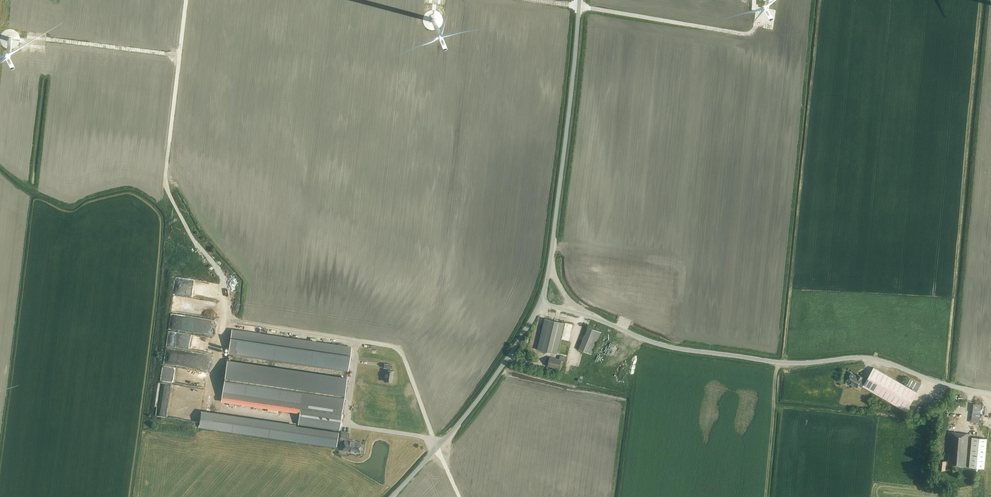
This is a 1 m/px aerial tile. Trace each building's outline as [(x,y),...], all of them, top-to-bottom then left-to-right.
[(565,323),(545,318),(537,349),(557,354),(565,323)] [(210,328),(210,323),(196,323),(196,327),(197,330),(200,330),(200,333),(207,333),(207,328),(210,328)] [(579,349),(592,355),(601,332),(588,327),(579,349)] [(232,330),(230,342),(350,359),(351,347),(232,330)] [(228,354),(348,371),(349,362),(229,344),(228,354)] [(566,357),(560,356),(559,359),(550,357),(548,366),(560,368),(562,360),(565,361),(566,357)] [(227,360),(222,396),(300,408),(300,413),(298,424),(339,430),(342,414),(347,377),(227,360)] [(392,365),(384,364),(384,367),(386,368),(386,370),(384,381),(392,382),(394,371),(389,370),(390,368),(391,369),(392,365)] [(906,411),(917,392),(873,367),(866,380),(862,378),(863,377),(858,375),(857,376),(851,373),(846,382),(857,388),(859,384),(863,386),(906,411)] [(921,385),(910,379),(907,385),(917,391),(921,385)] [(979,423),(980,413),(981,413),(982,404),(973,403),(972,412),(971,422),(979,423)] [(201,410),(198,427),(336,447),(339,432),(296,425),(296,424),(201,410)] [(945,469),(945,464),(967,466),(971,433),(949,431),(947,450),(949,451),(948,461),(946,460),(939,459),(938,469),(945,469)] [(349,433),(342,432),(340,443),(344,444),(343,451),(356,452),(356,451),(359,452),(361,442),(352,441),(352,440),(348,440),(349,433)] [(972,436),(969,467),(984,468),(987,438),(972,436)]
